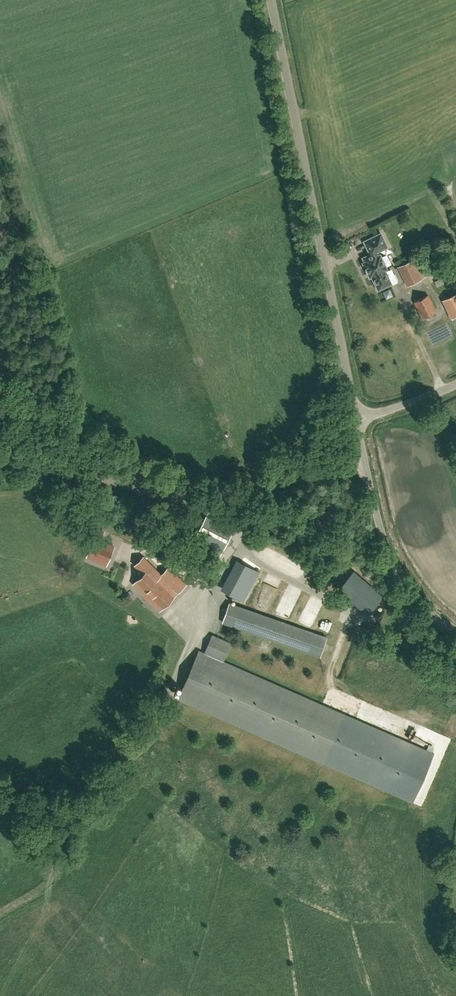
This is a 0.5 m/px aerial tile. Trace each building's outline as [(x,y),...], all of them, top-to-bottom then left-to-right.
[(371,276),(378,290),(396,281),(391,270),(386,272),(385,270),(387,269),(385,265),(389,263),(386,256),(381,258),(380,254),(378,255),(376,252),(387,247),(380,233),(364,241),(370,254),(362,258),(364,262),(363,263),(370,277),(371,276)] [(419,257),(414,259),(398,266),(407,286),(423,279),(423,278),(428,276),(419,257)] [(455,272),(455,271),(452,264),(441,270),(445,277),(455,272)] [(443,300),(452,318),(455,316),(455,294),(443,300)] [(437,312),(429,295),(414,302),(423,319),(437,312)] [(235,525),(209,511),(194,541),(220,554),(235,525)] [(135,519),(135,525),(135,529),(147,529),(147,519),(135,519)] [(115,546),(100,540),(104,531),(95,528),(91,537),(95,539),(90,549),(87,556),(107,565),(112,553),(115,546)] [(186,585),(169,567),(162,575),(144,556),(135,565),(144,573),(134,583),(160,610),(186,585)] [(220,588),(245,601),(260,572),(235,559),(220,588)] [(223,622),(320,656),(327,637),(230,603),(223,622)] [(223,661),(231,643),(212,635),(205,653),(199,650),(177,699),(369,783),(391,734),(223,661)]
